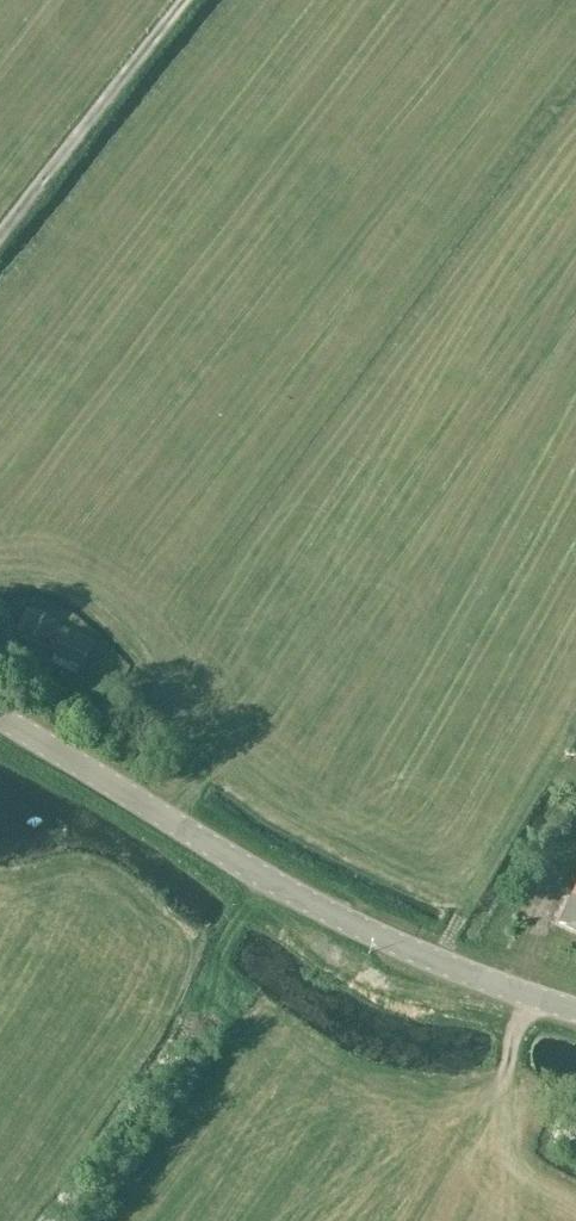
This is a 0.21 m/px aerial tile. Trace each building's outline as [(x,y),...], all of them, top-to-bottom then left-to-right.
[(22,634),(46,646),(58,622),(35,609),(22,634)] [(0,627),(0,639),(6,642),(14,626),(4,620),(0,627)] [(56,652),(51,663),(68,671),(73,661),(82,665),(92,644),(59,628),(49,649),(56,652)] [(150,756),(145,761),(162,775),(167,770),(150,756)] [(559,925),(575,932),(575,888),(559,925)]
